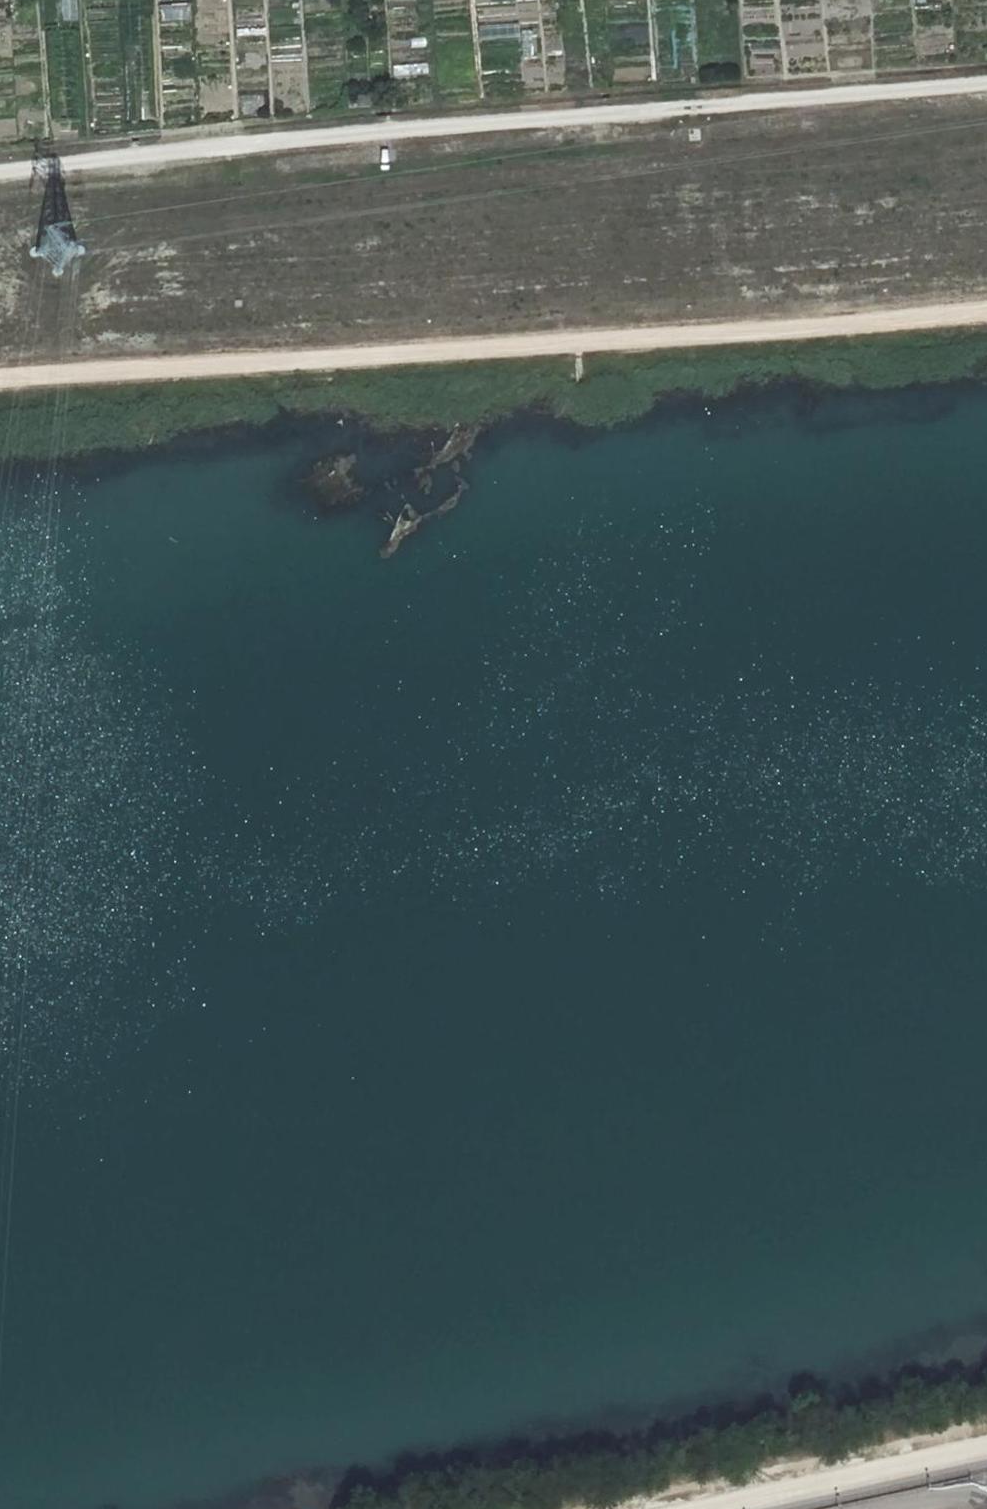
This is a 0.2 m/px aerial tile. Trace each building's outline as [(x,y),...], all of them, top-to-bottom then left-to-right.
[(63,21),(78,20),(77,0),(62,0),(63,21)]
